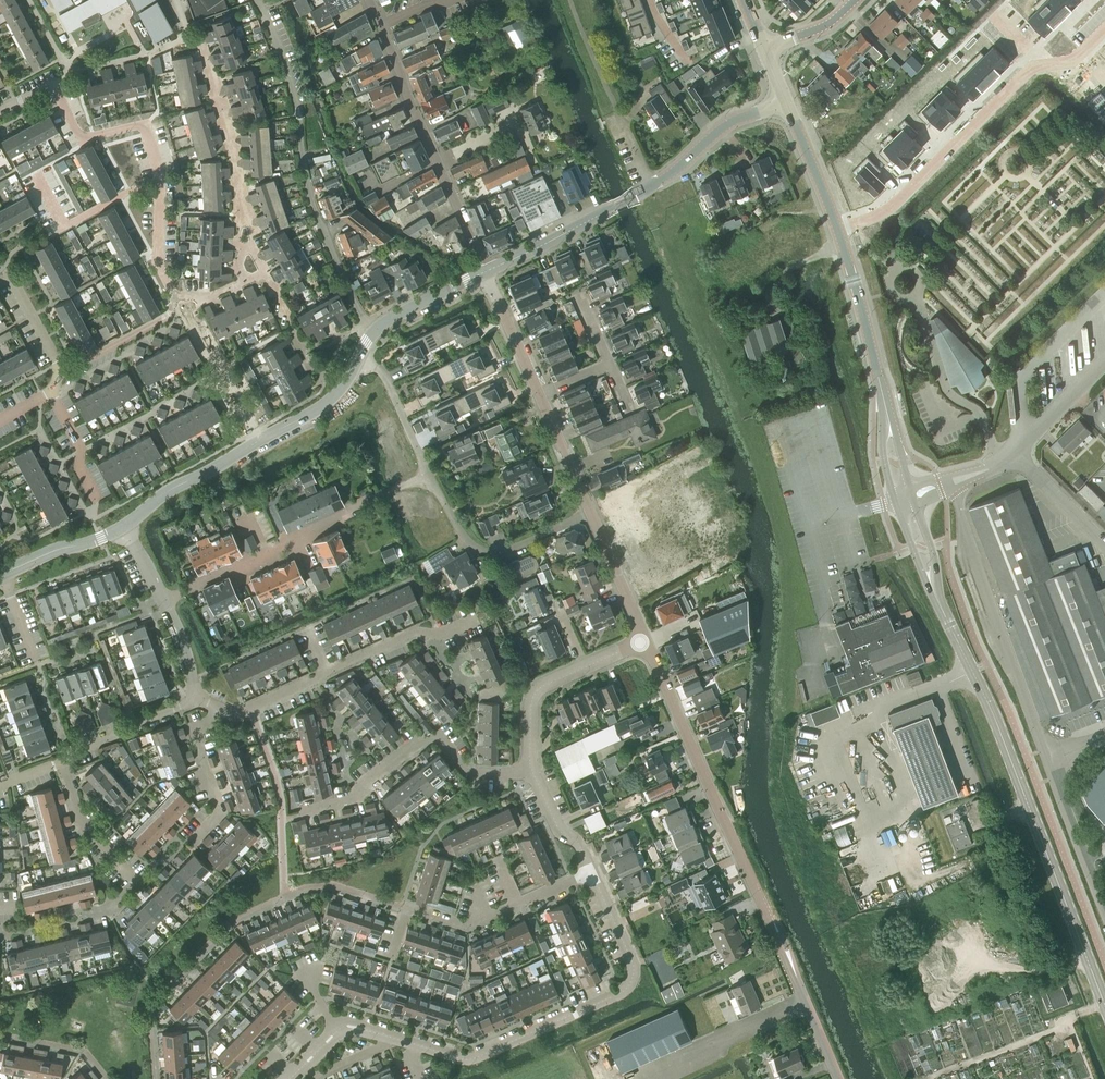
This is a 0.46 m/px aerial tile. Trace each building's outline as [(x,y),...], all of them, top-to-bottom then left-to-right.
[(16,1),(16,0),(0,0),(0,7),(1,9),(16,1)] [(57,8),(57,7),(59,12),(67,27),(69,29),(71,28),(82,22),(84,26),(100,18),(102,16),(100,14),(101,14),(100,13),(123,0),(53,0),(57,8)] [(131,7),(131,6),(132,8),(132,9),(132,12),(132,13),(132,14),(132,15),(133,17),(129,19),(141,40),(142,42),(152,36),(154,39),(169,31),(169,30),(171,29),(170,27),(157,3),(156,1),(154,2),(153,2),(151,0),(128,0),(131,7)] [(189,3),(188,4),(194,20),(228,8),(225,0),(187,0),(189,3)] [(300,14),(304,12),(312,8),(308,2),(307,0),(293,0),(300,14)] [(358,0),(328,0),(312,8),(304,12),(315,33),(324,29),(335,23),(330,15),(358,0)] [(328,0),(311,0),(308,2),(312,8),(328,0)] [(645,11),(642,2),(641,0),(620,0),(623,9),(625,9),(628,17),(645,11)] [(723,5),(723,4),(722,5),(720,0),(705,0),(693,5),(698,16),(704,13),(723,5)] [(794,11),(800,16),(811,6),(814,3),(811,0),(783,0),(786,2),(788,5),(789,5),(794,11)] [(916,3),(913,0),(897,0),(908,11),(916,3)] [(989,1),(988,0),(986,0),(981,5),(976,0),(971,0),(967,4),(975,11),(981,5),(984,8),(989,2),(989,1)] [(1047,1),(1063,17),(1072,8),(1064,0),(1048,0),(1047,1)] [(1072,8),(1080,0),(1064,0),(1072,8)] [(8,21),(23,13),(16,1),(1,9),(8,21)] [(1047,1),(1038,9),(1054,26),(1063,17),(1047,1)] [(708,23),(727,15),(723,5),(704,13),(708,23)] [(924,11),(932,19),(936,15),(927,7),(924,11)] [(878,16),(891,29),(899,21),(886,8),(878,16)] [(1038,9),(1029,19),(1045,35),(1054,26),(1038,9)] [(439,28),(436,23),(431,10),(420,14),(422,19),(392,32),(399,48),(430,35),(429,32),(439,28)] [(645,11),(628,17),(631,25),(629,26),(634,38),(653,31),(649,20),(645,11)] [(932,20),(932,19),(924,11),(920,15),(928,23),(927,24),(935,33),(936,32),(937,33),(931,39),(925,32),(923,35),(932,45),(944,33),(932,20)] [(353,34),(370,24),(365,12),(337,28),(335,23),(324,29),(328,37),(330,37),(334,44),(345,39),(343,35),(351,31),(353,34)] [(29,25),(28,22),(23,13),(8,21),(14,33),(29,25)] [(205,37),(234,27),(230,15),(212,22),(214,28),(203,32),(205,37)] [(712,33),(731,26),(727,15),(708,23),(712,33)] [(503,31),(525,20),(523,16),(501,27),(503,31)] [(883,37),(891,29),(878,16),(870,24),(883,37)] [(513,42),(518,51),(536,41),(525,20),(503,31),(504,32),(502,34),(503,37),(506,36),(509,34),(513,42)] [(352,42),(373,31),(370,24),(353,34),(351,31),(343,35),(345,39),(349,36),(352,42)] [(21,45),(35,37),(29,25),(14,33),(21,45)] [(731,26),(712,33),(717,44),(736,36),(731,26)] [(238,38),(234,27),(205,37),(207,42),(217,38),(220,44),(238,38)] [(438,31),(442,40),(452,35),(448,27),(438,31)] [(329,38),(328,37),(324,29),(313,35),(318,44),(329,38)] [(851,41),(864,53),(868,49),(877,59),(882,54),(873,44),(861,32),(851,41)] [(898,36),(906,45),(910,41),(902,32),(898,36)] [(906,45),(898,36),(894,40),(902,48),(906,45)] [(27,56),(42,48),(35,37),(21,45),(27,56)] [(213,59),(242,49),(238,38),(220,44),(222,50),(211,54),(213,59)] [(340,58),(338,59),(343,70),(346,69),(356,64),(361,62),(363,65),(371,61),(369,58),(374,55),(374,56),(381,53),(382,52),(376,39),(369,42),(369,43),(346,55),(340,58)] [(837,58),(843,64),(832,74),(845,88),(856,77),(858,75),(862,79),(866,75),(864,72),(868,67),(859,58),(864,53),(851,41),(842,51),(843,52),(837,58)] [(407,72),(440,57),(439,55),(445,52),(446,49),(445,46),(442,44),(436,47),(434,42),(425,46),(426,48),(401,59),(407,72)] [(717,60),(730,51),(726,45),(725,45),(723,47),(713,53),(717,60)] [(994,46),(985,56),(1001,72),(1010,63),(994,46)] [(42,48),(27,56),(34,69),(49,61),(42,48)] [(213,59),(214,64),(225,61),(227,67),(246,60),(242,49),(213,59)] [(202,64),(201,60),(192,61),(191,54),(172,58),(174,70),(202,64)] [(644,69),(656,64),(652,55),(640,60),(644,69)] [(900,65),(895,59),(891,55),(885,61),(895,70),(900,65)] [(985,56),(976,64),(992,81),(1001,72),(985,56)] [(348,76),(356,94),(379,84),(376,78),(382,75),(384,78),(390,75),(388,72),(390,72),(390,71),(384,59),(357,72),(348,76)] [(136,93),(148,90),(143,71),(136,73),(134,62),(128,63),(136,93)] [(124,96),(136,93),(128,63),(123,64),(126,75),(120,77),(124,96)] [(203,70),(202,65),(202,64),(174,70),(177,82),(196,78),(194,71),(203,70)] [(496,64),(487,69),(491,74),(500,69),(496,64)] [(976,64),(967,73),(983,89),(992,81),(976,64)] [(328,65),(318,71),(325,85),(336,79),(328,65)] [(420,102),(435,95),(430,85),(434,83),(438,83),(438,81),(446,77),(441,65),(425,72),(424,71),(409,77),(420,102)] [(124,96),(120,77),(114,78),(111,67),(106,69),(113,99),(124,96)] [(1,70),(5,78),(10,76),(6,68),(1,70)] [(698,77),(700,80),(702,80),(713,96),(731,84),(733,82),(730,77),(724,69),(716,75),(711,68),(698,77)] [(101,102),(113,99),(106,69),(100,70),(103,81),(97,82),(101,102)] [(225,89),(255,80),(251,69),(232,75),(234,81),(223,84),(225,89)] [(823,70),(809,85),(818,94),(820,92),(826,98),(831,103),(837,96),(845,88),(832,74),(830,77),(823,70)] [(97,82),(97,83),(91,84),(88,73),(83,74),(90,104),(101,102),(97,82)] [(967,73),(958,82),(974,99),(983,89),(967,73)] [(206,88),(205,83),(197,84),(196,78),(177,82),(179,93),(206,88)] [(673,79),(667,84),(675,94),(681,90),(673,79)] [(264,86),(257,88),(255,80),(225,89),(227,95),(237,91),(239,97),(264,89),(264,86)] [(714,98),(713,96),(702,80),(700,80),(689,88),(703,109),(711,103),(716,100),(714,98)] [(387,105),(387,104),(386,102),(398,96),(391,81),(367,91),(371,99),(368,100),(373,111),(387,105)] [(654,97),(644,104),(660,128),(676,117),(667,103),(672,99),(661,83),(649,90),(654,97)] [(457,108),(453,99),(465,93),(461,84),(435,95),(420,102),(428,119),(436,115),(447,110),(448,112),(457,108)] [(947,84),(932,99),(951,118),(961,108),(952,99),(957,94),(947,84)] [(199,94),(207,93),(206,88),(179,93),(181,105),(200,101),(199,94)] [(265,92),(265,89),(264,89),(239,97),(241,103),(230,107),(232,112),(262,103),(259,94),(265,92)] [(343,93),(346,100),(355,96),(351,89),(343,93)] [(484,102),(490,114),(510,105),(503,92),(484,102)] [(932,99),(917,113),(927,124),(932,119),(942,128),(951,118),(932,99)] [(482,102),(471,107),(479,125),(490,120),(482,102)] [(519,110),(530,134),(548,126),(546,123),(549,122),(550,119),(548,116),(546,115),(543,116),(537,102),(519,110)] [(232,112),(234,117),(245,114),(247,120),(265,114),(262,103),(232,112)] [(215,115),(213,110),(205,113),(203,106),(184,111),(188,123),(215,115)] [(402,107),(360,125),(369,145),(382,139),(379,132),(386,128),(392,126),(393,129),(404,124),(402,119),(401,120),(400,117),(406,115),(402,107)] [(357,126),(372,119),(369,112),(354,119),(357,126)] [(44,137),(46,136),(58,130),(49,114),(36,122),(44,137)] [(216,120),(215,115),(188,123),(191,134),(210,129),(208,122),(216,120)] [(438,142),(440,141),(462,131),(457,120),(441,127),(433,131),(438,142)] [(33,144),(44,137),(36,122),(24,128),(33,144)] [(908,122),(893,137),(913,157),(922,147),(913,138),(918,132),(908,122)] [(241,139),(269,137),(268,125),(248,127),(249,133),(240,134),(241,139)] [(390,147),(417,135),(413,126),(386,137),(390,147)] [(21,150),(33,144),(24,128),(13,134),(21,150)] [(212,135),(210,129),(191,134),(195,146),(221,138),(220,133),(212,135)] [(10,156),(21,150),(13,134),(1,141),(10,156)] [(270,149),(269,137),(241,139),(241,145),(250,144),(250,150),(270,149)] [(893,137),(879,152),(889,162),(894,157),(903,166),(913,157),(893,137)] [(214,145),(223,143),(221,138),(195,146),(198,158),(217,152),(214,145)] [(419,140),(394,151),(396,156),(402,168),(403,171),(428,159),(423,149),(419,140)] [(82,164),(97,155),(91,144),(76,152),(82,164)] [(55,153),(57,157),(69,151),(67,146),(55,153)] [(339,151),(341,157),(350,153),(347,148),(339,151)] [(361,148),(350,153),(341,157),(348,173),(368,164),(361,148)] [(270,161),(270,149),(250,150),(251,157),(242,158),(243,163),(270,161)] [(45,164),(57,157),(55,153),(43,159),(45,164)] [(314,162),(331,159),(329,153),(312,157),(314,162)] [(387,154),(371,162),(380,182),(396,174),(395,171),(402,168),(396,156),(389,159),(387,154)] [(489,166),(487,167),(481,154),(450,169),(453,177),(469,170),(472,176),(490,168),(489,166)] [(104,167),(98,156),(97,155),(82,164),(88,175),(104,167)] [(533,176),(531,172),(524,156),(481,175),(487,188),(517,175),(520,182),(533,176)] [(747,168),(755,186),(762,183),(763,185),(779,179),(769,156),(753,162),(755,165),(747,168)] [(494,166),(499,164),(496,157),(491,159),(494,166)] [(33,170),(45,164),(43,159),(31,166),(33,170)] [(871,159),(856,175),(875,194),(885,184),(876,175),(881,169),(871,159)] [(229,172),(229,167),(221,167),(220,160),(201,161),(202,173),(229,172)] [(329,160),(323,162),(325,169),(332,166),(329,160)] [(243,163),(243,168),(251,167),(252,174),(271,173),(270,161),(243,163)] [(59,177),(64,175),(57,162),(53,165),(59,177)] [(560,179),(570,201),(582,195),(582,194),(588,192),(585,185),(589,183),(584,172),(580,174),(576,165),(562,171),(564,177),(560,179)] [(21,177),(33,170),(31,166),(19,172),(21,177)] [(110,179),(104,168),(104,167),(88,175),(94,187),(110,179)] [(412,194),(438,179),(432,168),(399,186),(404,194),(405,193),(406,195),(411,193),(412,194)] [(748,189),(755,186),(747,168),(740,171),(739,168),(723,175),(725,178),(732,196),(733,198),(749,191),(748,189)] [(221,177),(230,177),(229,172),(202,173),(202,185),(222,184),(221,177)] [(550,187),(548,188),(542,174),(510,189),(530,230),(561,216),(552,196),(554,195),(550,187)] [(66,189),(70,186),(64,175),(59,177),(66,189)] [(323,181),(326,187),(326,188),(340,183),(337,176),(323,181)] [(2,180),(5,185),(11,182),(8,177),(2,180)] [(250,199),(277,190),(273,178),(255,184),(257,191),(249,194),(250,199)] [(732,196),(725,178),(718,181),(716,178),(701,184),(710,208),(726,201),(725,199),(732,196)] [(117,192),(110,180),(110,179),(94,187),(102,200),(117,192)] [(501,191),(509,188),(513,186),(511,183),(500,188),(501,191)] [(231,196),(230,190),(222,191),(222,184),(202,185),(203,197),(231,196)] [(72,201),(76,198),(70,186),(66,189),(72,201)] [(428,210),(447,199),(448,198),(441,186),(411,203),(415,210),(420,207),(421,210),(426,207),(428,210)] [(515,201),(510,189),(509,188),(501,191),(500,192),(505,205),(515,201)] [(281,201),(277,190),(250,199),(252,204),(260,201),(262,207),(281,201)] [(366,204),(378,198),(375,190),(362,196),(366,204)] [(344,199),(342,192),(336,194),(335,192),(320,198),(323,208),(344,199)] [(15,201),(23,217),(35,211),(26,195),(15,201)] [(222,201),(231,201),(231,196),(203,197),(204,209),(223,208),(222,201)] [(376,214),(379,213),(390,207),(384,196),(370,203),(373,209),(376,214)] [(341,206),(352,202),(353,202),(349,197),(344,199),(323,208),(327,217),(342,211),(341,206)] [(72,201),(77,210),(79,213),(83,210),(76,198),(72,201)] [(472,220),(489,212),(484,200),(466,207),(472,220)] [(12,223),(23,217),(15,201),(3,208),(12,223)] [(284,212),(281,201),(262,207),(264,213),(256,216),(258,221),(284,212)] [(105,227),(120,218),(114,206),(98,215),(105,227)] [(12,223),(3,208),(0,209),(0,229),(12,223)] [(339,215),(343,218),(375,244),(377,243),(378,246),(388,242),(387,239),(392,237),(357,208),(339,215)] [(258,221),(259,226),(268,223),(270,230),(288,224),(284,212),(258,221)] [(489,212),(472,220),(478,234),(496,226),(489,212)] [(415,237),(432,226),(425,215),(402,229),(415,237)] [(455,215),(432,229),(440,244),(447,240),(449,238),(453,246),(455,250),(458,249),(461,247),(467,244),(462,232),(455,215)] [(233,231),(233,226),(223,225),(223,218),(202,217),(201,230),(233,231)] [(126,229),(120,219),(120,218),(105,227),(111,238),(126,229)] [(307,223),(304,218),(297,222),(300,227),(307,223)] [(89,236),(85,230),(88,228),(85,222),(76,227),(80,233),(83,239),(89,236)] [(507,227),(483,237),(489,252),(513,242),(507,227)] [(350,230),(338,234),(346,254),(366,246),(360,233),(355,228),(350,230)] [(132,241),(127,230),(126,229),(111,238),(117,250),(132,241)] [(262,255),(289,240),(283,229),(266,239),(269,245),(260,251),(262,255)] [(233,237),(233,231),(201,230),(201,241),(222,243),(222,236),(233,237)] [(73,244),(79,241),(76,235),(70,238),(73,244)] [(83,239),(86,244),(92,241),(89,236),(83,239)] [(593,267),(606,261),(602,251),(604,249),(599,237),(587,242),(588,245),(583,247),(585,250),(579,253),(588,274),(595,271),(593,267)] [(41,260),(57,252),(51,240),(35,249),(41,260)] [(295,250),(289,240),(262,255),(265,260),(275,254),(278,260),(295,250)] [(76,250),(82,246),(79,241),(73,244),(76,250)] [(140,254),(133,242),(132,241),(117,250),(124,263),(140,254)] [(222,249),(222,243),(201,241),(200,253),(232,255),(232,249),(222,249)] [(301,260),(295,250),(278,260),(281,265),(271,271),(274,276),(301,260)] [(577,274),(573,263),(575,262),(570,250),(558,255),(559,258),(554,260),(556,264),(549,267),(555,280),(557,287),(559,286),(565,283),(564,279),(577,274)] [(379,251),(372,254),(375,259),(378,260),(382,258),(379,251)] [(63,263),(57,253),(57,252),(41,260),(48,272),(63,263)] [(96,263),(101,259),(98,253),(92,257),(96,263)] [(232,260),(232,255),(200,253),(200,265),(221,266),(221,260),(232,260)] [(92,264),(89,259),(87,255),(81,258),(83,262),(86,267),(92,264)] [(395,281),(398,286),(404,283),(405,286),(407,285),(407,287),(424,278),(415,260),(408,263),(405,256),(387,266),(395,281)] [(101,259),(96,263),(99,268),(105,265),(101,259)] [(311,265),(306,268),(301,260),(274,276),(277,280),(286,275),(290,281),(306,271),(307,272),(313,269),(311,265)] [(69,275),(64,264),(63,263),(48,272),(54,283),(69,275)] [(124,283),(139,274),(133,263),(118,271),(124,283)] [(92,264),(86,267),(89,273),(95,270),(92,264)] [(221,272),(221,266),(200,265),(199,277),(231,279),(231,273),(221,272)] [(388,285),(395,281),(387,266),(380,269),(380,268),(370,273),(373,279),(364,283),(372,300),(391,290),(388,285)] [(541,271),(547,284),(555,280),(549,267),(541,271)] [(615,276),(613,277),(610,269),(598,274),(599,278),(587,283),(591,291),(589,292),(592,298),(598,296),(599,300),(612,295),(607,285),(611,283),(611,285),(618,282),(615,276)] [(146,286),(140,275),(139,274),(124,283),(130,294),(146,286)] [(535,289),(529,274),(520,277),(521,279),(510,284),(515,297),(535,289)] [(77,288),(70,276),(69,275),(54,283),(61,297),(77,288)] [(99,289),(105,286),(101,281),(96,283),(99,289)] [(260,317),(272,311),(263,292),(257,295),(253,285),(247,287),(260,317)] [(111,298),(108,292),(105,286),(99,289),(106,301),(111,298)] [(152,297),(146,287),(146,286),(130,294),(136,306),(152,297)] [(250,321),(260,317),(247,287),(242,290),(246,300),(241,302),(250,321)] [(553,301),(551,297),(541,301),(535,289),(515,297),(521,310),(533,305),(537,311),(549,305),(553,301)] [(93,301),(99,298),(95,291),(90,295),(93,301)] [(328,299),(343,325),(348,323),(342,313),(348,310),(338,293),(328,299)] [(250,321),(241,302),(235,305),(231,295),(226,297),(239,326),(250,321)] [(626,302),(624,303),(621,295),(609,301),(611,304),(599,310),(602,318),(600,318),(603,324),(609,321),(612,328),(624,323),(619,311),(622,309),(623,311),(629,308),(626,302)] [(61,317),(76,309),(70,297),(55,305),(61,317)] [(159,311),(153,299),(152,297),(136,306),(144,319),(159,311)] [(228,331),(239,326),(226,297),(221,299),(225,309),(219,312),(228,331)] [(104,308),(101,303),(102,303),(99,298),(93,301),(99,311),(104,308)] [(338,328),(343,325),(328,299),(317,304),(327,321),(333,318),(338,328)] [(563,304),(567,314),(575,310),(571,300),(563,304)] [(228,331),(219,312),(214,314),(210,304),(204,307),(217,336),(228,331)] [(321,324),(327,321),(317,304),(307,310),(322,337),(327,334),(321,324)] [(525,319),(533,333),(543,328),(543,329),(547,327),(549,332),(560,327),(557,321),(551,325),(546,316),(550,314),(548,312),(551,310),(549,305),(537,311),(538,313),(525,319)] [(83,320),(77,309),(76,309),(61,317),(67,328),(83,320)] [(115,319),(121,316),(118,310),(112,313),(115,319)] [(317,340),(322,337),(307,310),(297,316),(306,333),(312,330),(317,340)] [(124,321),(123,319),(131,315),(129,312),(121,316),(115,319),(118,325),(124,321)] [(105,324),(111,320),(108,315),(103,318),(105,324)] [(936,315),(931,318),(935,333),(940,348),(947,346),(949,354),(945,355),(951,377),(948,379),(945,379),(945,380),(948,379),(951,378),(953,384),(952,384),(953,384),(956,383),(957,383),(962,391),(969,389),(975,387),(985,377),(980,367),(984,363),(983,362),(982,364),(963,345),(959,348),(953,342),(958,337),(947,326),(937,315),(936,315)] [(439,345),(443,342),(454,337),(456,340),(459,339),(462,346),(481,337),(480,336),(479,337),(476,329),(469,333),(463,320),(460,321),(458,317),(431,330),(439,345)] [(741,331),(750,359),(789,346),(780,318),(741,331)] [(579,335),(581,334),(585,333),(580,319),(573,322),(579,335)] [(89,331),(83,321),(83,320),(67,328),(73,340),(89,331)] [(109,330),(115,327),(111,320),(105,324),(109,330)] [(636,329),(635,326),(639,324),(637,320),(633,322),(621,327),(622,331),(611,336),(614,344),(612,344),(615,351),(621,348),(622,352),(634,347),(630,337),(634,335),(634,337),(641,335),(638,328),(636,329)] [(103,338),(111,334),(106,325),(98,329),(103,338)] [(541,352),(566,341),(560,327),(538,337),(540,341),(539,343),(537,344),(541,352)] [(3,333),(6,339),(12,336),(9,330),(3,333)] [(423,352),(439,345),(431,330),(404,343),(406,347),(404,348),(410,361),(403,365),(407,372),(406,372),(406,373),(424,364),(421,357),(424,356),(423,352)] [(96,345),(90,333),(89,331),(73,340),(81,353),(96,345)] [(258,339),(255,332),(244,337),(248,344),(258,339)] [(189,360),(198,355),(199,355),(188,335),(178,340),(189,360)] [(281,346),(291,341),(289,336),(261,350),(267,361),(284,352),(281,346)] [(181,365),(189,360),(178,340),(170,345),(181,365)] [(572,355),(566,341),(541,352),(544,361),(547,360),(549,360),(551,365),(572,355)] [(172,370),(181,365),(170,345),(161,349),(172,370)] [(21,370),(34,364),(35,363),(27,347),(13,355),(21,370)] [(649,354),(647,355),(644,348),(632,353),(634,357),(622,362),(625,370),(623,371),(626,377),(632,374),(634,378),(646,373),(642,363),(645,362),(646,363),(652,361),(649,354)] [(163,374),(172,370),(161,349),(152,354),(163,374)] [(454,377),(459,375),(470,370),(471,373),(474,371),(478,378),(496,369),(495,369),(492,362),(484,365),(478,352),(476,354),(474,349),(447,362),(454,377)] [(300,357),(297,352),(287,357),(284,352),(267,361),(272,371),(300,357)] [(155,379),(163,374),(152,354),(144,359),(155,379)] [(10,377),(21,370),(13,355),(1,361),(10,377)] [(557,378),(578,369),(572,355),(551,365),(552,368),(552,370),(549,371),(553,380),(557,378)] [(292,367),(302,362),(300,357),(272,371),(278,382),(295,372),(292,367)] [(146,384),(155,379),(144,359),(135,363),(146,384)] [(10,377),(1,361),(0,362),(0,382),(10,377)] [(438,385),(454,377),(447,362),(420,375),(422,380),(420,381),(426,394),(419,397),(422,404),(421,405),(440,396),(437,389),(440,388),(438,385)] [(118,377),(129,397),(138,392),(127,372),(118,377)] [(298,378),(295,372),(278,382),(283,392),(311,377),(308,373),(298,378)] [(661,381),(659,382),(656,374),(644,379),(645,383),(633,388),(637,396),(635,397),(638,403),(644,400),(647,408),(659,403),(653,389),(657,388),(657,390),(664,387),(661,381)] [(120,402),(129,397),(118,377),(109,381),(120,402)] [(313,382),(311,377),(283,392),(289,403),(306,393),(303,388),(313,382)] [(601,380),(605,391),(610,389),(606,378),(601,380)] [(112,406),(120,402),(109,381),(101,386),(112,406)] [(469,409),(474,407),(485,402),(487,405),(490,404),(493,411),(512,402),(511,401),(510,401),(507,394),(500,398),(494,385),(491,386),(489,382),(462,395),(469,409)] [(570,407),(591,397),(584,383),(559,394),(563,403),(566,402),(568,403),(570,407)] [(103,411),(112,406),(101,386),(92,391),(103,411)] [(94,416),(103,411),(92,391),(83,395),(94,416)] [(86,420),(94,416),(83,395),(75,400),(86,420)] [(454,417),(469,409),(462,395),(435,408),(437,412),(435,413),(441,426),(434,429),(438,437),(437,437),(437,438),(455,429),(452,422),(455,420),(454,417)] [(212,422),(221,418),(221,417),(210,397),(201,402),(212,422)] [(571,422),(597,411),(591,397),(570,407),(571,411),(570,412),(568,414),(571,422)] [(203,427),(212,422),(201,402),(192,407),(203,427)] [(195,432),(203,427),(192,407),(184,412),(195,432)] [(656,436),(646,413),(644,409),(585,435),(592,450),(631,433),(636,445),(656,436)] [(603,425),(597,411),(571,422),(575,430),(578,429),(580,430),(582,434),(603,425)] [(186,437),(195,432),(184,412),(175,416),(186,437)] [(177,441),(186,437),(175,416),(167,421),(177,441)] [(1056,441),(1050,447),(1058,455),(1066,447),(1070,452),(1090,432),(1078,420),(1056,441)] [(169,446),(177,441),(167,421),(158,426),(169,446)] [(483,439),(495,434),(505,458),(521,451),(511,427),(503,430),(500,422),(479,431),(483,439)] [(483,439),(479,431),(478,429),(459,438),(461,443),(455,445),(456,446),(447,450),(455,468),(470,462),(471,464),(480,460),(473,444),(483,439)] [(151,459),(160,454),(161,454),(150,434),(140,439),(151,459)] [(143,464),(151,459),(140,439),(132,443),(143,464)] [(134,468),(143,464),(132,443),(123,448),(134,468)] [(35,455),(31,448),(30,446),(14,455),(19,464),(35,455)] [(126,473),(134,468),(123,448),(115,453),(126,473)] [(117,478),(126,473),(115,453),(106,458),(117,478)] [(640,458),(639,455),(639,453),(622,461),(622,462),(598,473),(604,487),(615,482),(615,484),(617,487),(626,481),(625,479),(625,468),(624,465),(640,458)] [(40,463),(35,455),(19,464),(23,472),(40,463)] [(543,474),(540,476),(532,457),(501,470),(506,484),(517,479),(524,496),(533,492),(534,494),(549,488),(543,474)] [(108,482),(117,478),(106,458),(97,462),(108,482)] [(491,461),(483,464),(486,470),(494,467),(491,461)] [(45,472),(40,464),(40,463),(23,472),(28,481),(45,472)] [(317,491),(313,482),(316,481),(311,471),(300,476),(304,485),(303,486),(307,496),(277,509),(287,530),(344,505),(334,484),(317,491)] [(49,480),(45,472),(28,481),(33,490),(49,480)] [(1079,475),(1072,481),(1079,488),(1086,482),(1079,475)] [(54,489),(49,481),(49,480),(33,490),(37,498),(54,489)] [(1086,482),(1078,490),(1097,509),(1104,501),(1086,482)] [(1021,489),(1020,487),(970,507),(1052,714),(1104,693),(1104,585),(1096,589),(1085,561),(1080,563),(1075,550),(1049,560),(1021,489)] [(59,498),(54,489),(37,498),(42,507),(59,498)] [(546,493),(523,503),(528,513),(529,516),(531,517),(538,514),(539,512),(538,511),(552,506),(549,498),(547,494),(546,493)] [(63,506),(59,498),(42,507),(47,515),(63,506)] [(52,524),(68,515),(63,506),(47,515),(52,524)] [(488,517),(479,521),(485,536),(494,533),(492,526),(500,523),(496,514),(488,517)] [(584,539),(583,538),(580,532),(573,529),(566,532),(565,535),(563,535),(557,537),(554,544),(557,550),(563,553),(569,550),(570,548),(573,549),(581,546),(584,539)] [(338,530),(325,536),(336,560),(338,565),(351,559),(338,530)] [(220,564),(231,559),(220,536),(218,531),(207,536),(220,564)] [(231,531),(220,536),(231,559),(242,554),(231,531)] [(196,541),(209,569),(220,564),(207,536),(196,541)] [(324,565),(336,560),(325,536),(313,541),(324,565)] [(198,574),(209,569),(196,541),(185,546),(198,574)] [(398,556),(393,546),(380,551),(385,562),(398,556)] [(454,558),(447,546),(427,557),(435,570),(445,564),(454,581),(458,578),(461,584),(476,576),(473,570),(475,569),(465,552),(454,558)] [(510,562),(517,579),(525,575),(525,574),(535,570),(538,564),(535,558),(529,555),(522,558),(524,561),(520,562),(518,559),(510,562)] [(294,558),(283,564),(295,591),(307,586),(294,558)] [(602,586),(602,584),(591,560),(574,567),(584,592),(580,594),(583,601),(597,595),(594,589),(602,586)] [(284,596),(295,591),(283,564),(272,569),(283,594),(284,596)] [(492,567),(500,583),(506,580),(498,564),(492,567)] [(101,569),(110,594),(122,590),(113,565),(108,566),(110,570),(103,572),(102,569),(101,569)] [(320,565),(314,568),(320,580),(326,577),(320,565)] [(320,580),(314,568),(308,571),(314,583),(320,580)] [(99,598),(110,594),(101,569),(97,570),(99,574),(92,576),(91,573),(90,573),(99,598)] [(272,569),(261,573),(273,598),(283,594),(272,569)] [(88,602),(99,598),(90,573),(86,574),(88,578),(81,580),(80,577),(79,577),(88,602)] [(273,598),(261,573),(250,578),(262,604),(273,598)] [(535,576),(512,586),(514,591),(516,595),(524,592),(534,614),(549,607),(546,600),(548,599),(546,594),(544,595),(535,576)] [(77,607),(88,602),(79,577),(75,578),(77,582),(70,584),(69,581),(68,581),(77,607)] [(227,607),(239,601),(228,577),(215,583),(227,607)] [(77,607),(68,581),(64,583),(66,586),(58,589),(66,611),(68,616),(78,612),(77,607)] [(216,617),(228,611),(227,607),(215,583),(203,588),(216,617)] [(407,607),(417,602),(418,602),(409,584),(398,589),(407,607)] [(66,611),(58,589),(57,585),(53,587),(54,590),(48,593),(47,593),(56,615),(66,611)] [(508,587),(501,589),(504,595),(510,592),(508,587)] [(56,615),(47,593),(48,593),(47,589),(46,589),(42,591),(43,594),(36,597),(44,619),(46,623),(50,621),(49,617),(56,615)] [(406,607),(407,607),(398,589),(387,594),(396,612),(406,607)] [(691,609),(691,608),(683,590),(661,600),(661,601),(663,600),(664,602),(658,604),(659,606),(658,606),(661,612),(660,613),(663,620),(665,620),(665,621),(691,609)] [(720,609),(747,598),(743,590),(716,601),(720,609)] [(385,617),(396,612),(387,594),(377,599),(385,617)] [(250,596),(243,599),(249,611),(256,608),(250,596)] [(720,609),(700,618),(714,652),(751,637),(749,597),(747,598),(720,609)] [(374,622),(385,617),(377,599),(366,604),(374,622)] [(615,618),(608,603),(602,605),(599,599),(581,606),(584,615),(587,613),(593,627),(615,618)] [(565,609),(568,616),(581,611),(577,603),(565,609)] [(364,627),(374,622),(366,604),(355,608),(355,609),(363,627),(364,627)] [(833,695),(925,658),(911,622),(903,625),(901,619),(893,622),(886,604),(856,616),(836,624),(851,662),(824,672),(833,695)] [(119,617),(130,613),(128,605),(116,609),(117,613),(119,617)] [(353,632),(363,627),(355,609),(345,613),(344,614),(352,632),(353,632)] [(108,621),(119,617),(117,613),(106,617),(108,621)] [(106,617),(102,618),(101,614),(94,617),(95,621),(97,625),(108,621),(106,617)] [(342,637),(352,632),(344,614),(334,618),(333,619),(341,637),(342,637)] [(331,642),(341,637),(333,619),(323,624),(331,642)] [(514,630),(526,625),(524,619),(512,624),(514,630)] [(147,632),(144,624),(138,626),(136,620),(115,627),(118,634),(122,632),(126,644),(148,635),(148,636),(152,634),(150,630),(147,632)] [(86,629),(97,625),(95,621),(84,625),(86,629)] [(217,637),(224,634),(218,622),(212,625),(217,637)] [(539,622),(525,628),(529,635),(536,632),(547,657),(565,649),(554,623),(542,628),(539,622)] [(75,633),(86,629),(84,625),(73,629),(75,633)] [(64,637),(75,633),(73,629),(62,633),(64,637)] [(52,641),(64,637),(62,633),(51,637),(52,641)] [(472,653),(490,645),(485,634),(467,642),(472,653)] [(696,651),(691,640),(688,634),(680,637),(667,643),(674,661),(696,651)] [(156,645),(154,641),(151,642),(148,636),(148,635),(126,644),(130,655),(153,646),(153,647),(156,645)] [(290,660),(301,655),(293,637),(282,642),(290,660)] [(104,652),(108,651),(104,639),(99,640),(104,652)] [(290,660),(282,642),(282,643),(271,648),(280,665),(290,660)] [(477,663),(494,656),(490,645),(472,653),(477,663)] [(155,653),(153,647),(153,646),(130,655),(135,666),(157,657),(157,658),(160,656),(158,652),(155,653)] [(708,648),(702,650),(706,658),(711,656),(713,655),(710,647),(708,648)] [(279,665),(280,665),(271,648),(260,653),(269,670),(279,665)] [(108,663),(112,662),(108,651),(104,652),(108,663)] [(406,674),(431,654),(428,651),(419,657),(414,651),(403,660),(401,658),(387,664),(390,671),(392,673),(394,673),(401,668),(406,674)] [(258,675),(269,670),(260,653),(250,658),(258,675)] [(693,664),(678,670),(683,681),(698,674),(696,670),(721,659),(718,653),(713,655),(711,656),(706,658),(693,664)] [(425,665),(433,658),(431,654),(406,674),(413,684),(429,671),(425,665)] [(481,674),(499,667),(494,656),(477,663),(481,674)] [(159,665),(157,658),(157,657),(135,666),(139,677),(161,669),(164,667),(163,663),(159,665)] [(115,683),(114,678),(107,681),(99,658),(95,659),(96,663),(89,665),(97,687),(108,683),(109,685),(115,683)] [(247,680),(258,675),(250,658),(239,663),(247,680)] [(89,665),(88,662),(84,663),(85,667),(78,669),(77,669),(86,691),(97,687),(89,665)] [(112,674),(116,673),(112,662),(108,663),(112,674)] [(223,672),(230,688),(236,685),(241,683),(247,680),(239,663),(228,668),(229,670),(223,672)] [(11,668),(10,664),(0,668),(0,673),(11,668)] [(77,669),(78,669),(77,666),(73,668),(74,671),(67,673),(67,674),(75,696),(86,691),(77,669)] [(486,685),(504,678),(499,667),(481,674),(486,685)] [(168,678),(167,674),(163,675),(161,669),(139,677),(143,687),(165,679),(165,680),(168,678)] [(356,675),(355,673),(352,669),(335,677),(341,685),(336,689),(340,695),(337,698),(332,702),(335,706),(360,686),(353,677),(356,675)] [(911,686),(923,681),(918,669),(907,674),(911,686)] [(67,674),(67,673),(66,670),(62,672),(63,675),(55,678),(63,700),(75,696),(67,674)] [(714,676),(712,671),(712,670),(699,676),(684,683),(688,694),(704,688),(702,682),(714,676)] [(420,693),(436,679),(429,671),(413,684),(420,693)] [(116,686),(121,684),(116,673),(112,674),(114,678),(115,683),(116,686)] [(478,701),(497,701),(512,695),(504,678),(486,685),(478,689),(478,701)] [(33,690),(32,686),(28,687),(25,679),(3,687),(8,699),(30,691),(33,690)] [(167,686),(165,680),(165,679),(143,687),(147,699),(172,689),(171,685),(167,686)] [(428,702),(444,689),(436,679),(420,693),(428,702)] [(612,706),(622,702),(613,681),(603,686),(612,706)] [(120,696),(124,694),(121,684),(116,686),(120,696)] [(612,706),(603,686),(597,689),(595,685),(585,689),(594,709),(604,705),(605,709),(612,706)] [(367,695),(360,686),(335,706),(338,709),(343,705),(346,702),(351,708),(367,695)] [(693,695),(697,705),(716,697),(712,687),(693,695)] [(435,711),(451,698),(444,689),(428,702),(435,711)] [(584,714),(594,709),(585,689),(574,694),(576,697),(571,700),(569,696),(568,697),(577,717),(579,721),(586,718),(584,714)] [(33,698),(30,691),(8,699),(12,710),(34,702),(38,701),(36,697),(33,698)] [(124,707),(132,704),(128,693),(124,694),(120,696),(124,707)] [(375,705),(367,695),(351,708),(355,713),(352,716),(347,720),(350,724),(375,705)] [(568,721),(577,717),(568,697),(558,701),(562,711),(556,713),(563,728),(565,727),(570,725),(568,721)] [(725,717),(716,697),(697,705),(700,711),(698,712),(704,726),(725,717)] [(888,713),(924,806),(959,792),(933,724),(942,721),(932,697),(888,713)] [(451,698),(435,711),(442,721),(459,708),(451,698)] [(102,725),(110,722),(102,701),(97,712),(102,725)] [(118,719),(117,718),(113,706),(102,701),(110,722),(118,719)] [(478,713),(497,713),(497,701),(478,701),(478,713)] [(36,709),(34,702),(12,710),(16,721),(38,713),(41,712),(40,708),(36,709)] [(366,727),(382,714),(375,705),(350,724),(353,728),(358,723),(361,721),(366,727)] [(80,733),(88,730),(80,709),(75,720),(80,733)] [(88,730),(95,727),(91,714),(80,709),(88,730)] [(317,723),(317,722),(314,711),(295,715),(298,727),(317,723)] [(41,720),(38,713),(16,721),(20,732),(42,724),(45,723),(44,719),(41,720)] [(478,725),(497,725),(497,713),(478,713),(478,721),(478,725)] [(373,736),(389,723),(382,714),(366,727),(373,736)] [(637,714),(615,724),(622,739),(636,732),(637,735),(654,727),(648,714),(639,718),(637,714)] [(708,735),(709,737),(714,749),(723,745),(728,756),(738,751),(733,740),(735,740),(730,729),(737,725),(733,716),(718,723),(721,729),(708,735)] [(425,719),(420,723),(419,723),(427,733),(433,729),(425,719)] [(320,734),(317,723),(298,727),(301,739),(320,734)] [(389,723),(373,736),(380,745),(397,732),(389,723)] [(45,731),(42,724),(20,732),(24,743),(46,735),(50,734),(48,730),(45,731)] [(155,744),(175,737),(170,724),(151,731),(155,744)] [(477,737),(497,737),(497,725),(478,725),(477,737)] [(179,735),(185,733),(183,727),(177,730),(179,735)] [(556,750),(556,751),(570,782),(597,769),(589,753),(611,743),(605,728),(556,750)] [(323,745),(320,734),(301,739),(304,750),(323,745)] [(365,743),(370,739),(366,734),(361,739),(365,743)] [(49,742),(46,735),(24,743),(28,754),(54,745),(52,741),(49,742)] [(135,737),(128,739),(132,750),(139,747),(135,737)] [(179,747),(175,737),(155,744),(159,755),(179,747)] [(477,749),(497,749),(497,737),(477,737),(477,749)] [(239,751),(235,739),(216,746),(221,758),(239,751)] [(307,762),(326,757),(323,745),(304,750),(307,762)] [(163,765),(183,758),(179,747),(159,755),(163,765)] [(6,763),(12,760),(14,760),(9,748),(1,751),(6,763)] [(669,774),(666,767),(668,766),(660,748),(647,754),(658,779),(669,774)] [(496,761),(497,749),(477,749),(477,761),(496,761)] [(225,768),(243,762),(239,751),(221,758),(225,768)] [(429,760),(442,777),(452,769),(439,752),(429,760)] [(615,754),(604,759),(607,765),(618,760),(615,754)] [(328,768),(326,757),(307,762),(309,773),(328,768)] [(167,776),(187,769),(183,758),(163,765),(167,776)] [(625,758),(616,763),(619,769),(628,764),(625,758)] [(85,791),(110,771),(101,760),(85,774),(90,780),(82,787),(85,791)] [(433,784),(442,777),(429,760),(420,768),(433,784)] [(247,773),(243,762),(225,768),(229,780),(248,773),(247,773)] [(404,766),(408,771),(412,768),(408,763),(404,766)] [(312,784),(331,780),(329,773),(341,770),(340,766),(333,767),(328,768),(309,773),(312,784)] [(403,774),(408,771),(404,766),(399,770),(403,774)] [(1082,789),(1087,800),(1104,818),(1104,766),(1082,789)] [(432,784),(433,784),(420,768),(410,775),(427,796),(436,789),(432,784)] [(101,793),(117,779),(110,771),(85,791),(88,794),(96,787),(101,793)] [(248,773),(229,780),(233,791),(251,784),(251,783),(256,782),(252,771),(247,773),(248,773)] [(418,804),(427,796),(410,775),(401,782),(418,804)] [(647,802),(676,789),(671,777),(640,791),(644,800),(646,800),(647,802)] [(593,810),(603,805),(592,778),(576,785),(575,786),(575,787),(576,787),(576,788),(574,788),(578,797),(580,796),(583,804),(584,806),(585,805),(590,803),(593,810)] [(109,802),(125,788),(117,779),(101,793),(109,802)] [(312,784),(315,796),(334,791),(331,780),(312,784)] [(260,793),(256,782),(251,783),(251,784),(233,791),(237,802),(256,795),(255,795),(260,793)] [(409,811),(418,804),(401,782),(392,790),(405,806),(409,811)] [(34,805),(54,799),(51,787),(31,793),(34,805)] [(167,796),(182,810),(190,802),(175,787),(167,796)] [(303,800),(303,799),(300,787),(292,789),(295,802),(303,800)] [(109,802),(116,811),(132,797),(125,788),(109,802)] [(395,814),(405,806),(392,790),(382,797),(395,814)] [(260,806),(256,795),(237,802),(241,813),(260,806)] [(697,822),(692,810),(688,811),(686,806),(682,807),(676,795),(665,800),(670,813),(666,814),(674,832),(693,823),(697,822)] [(174,819),(182,810),(167,796),(159,804),(174,819)] [(37,815),(57,810),(54,799),(34,805),(37,815)] [(978,799),(972,801),(975,809),(981,807),(978,799)] [(100,808),(105,804),(102,800),(97,805),(100,808)] [(384,812),(382,812),(377,813),(374,802),(369,803),(371,810),(372,813),(371,813),(376,833),(377,838),(389,835),(384,812)] [(105,804),(100,808),(103,812),(108,808),(105,804)] [(166,827),(174,819),(159,804),(151,812),(166,827)] [(513,817),(520,814),(516,805),(509,808),(508,806),(496,812),(501,822),(506,832),(517,827),(513,817)] [(600,809),(584,816),(591,832),(607,825),(600,809)] [(60,821),(57,811),(57,810),(37,815),(40,827),(60,821)] [(185,814),(190,818),(193,815),(188,810),(185,814)] [(157,835),(166,827),(151,812),(142,821),(157,835)] [(496,836),(506,832),(501,822),(496,812),(486,816),(496,836)] [(521,830),(531,826),(525,812),(520,814),(513,817),(517,827),(519,831),(521,830)] [(365,836),(376,833),(371,813),(368,814),(369,815),(361,817),(365,836)] [(186,822),(190,818),(185,814),(181,817),(186,822)] [(964,818),(952,822),(950,815),(944,818),(947,824),(956,849),(973,843),(964,818)] [(486,841),(496,836),(486,816),(477,821),(482,831),(486,841)] [(257,837),(253,833),(239,820),(234,825),(226,817),(222,820),(245,842),(249,846),(257,837)] [(366,840),(365,836),(361,817),(349,820),(353,839),(354,843),(366,840)] [(314,828),(307,830),(305,818),(292,821),(294,832),(303,831),(309,856),(320,853),(314,828)] [(236,851),(238,849),(245,842),(222,820),(219,823),(228,832),(223,837),(236,851)] [(342,841),(353,839),(349,820),(338,823),(342,841)] [(615,829),(624,826),(621,820),(613,823),(615,829)] [(63,833),(60,822),(60,821),(40,827),(43,838),(63,833)] [(149,844),(157,835),(142,821),(134,829),(149,844)] [(476,845),(486,841),(482,831),(477,821),(467,825),(472,836),(476,845)] [(331,844),(342,841),(338,823),(326,825),(331,844)] [(681,849),(701,840),(705,838),(699,826),(695,828),(693,823),(674,832),(681,849)] [(332,850),(331,844),(326,825),(314,828),(320,853),(332,850)] [(466,850),(476,845),(472,836),(467,825),(457,829),(462,840),(466,850)] [(530,850),(542,845),(536,831),(534,832),(531,826),(521,830),(524,837),(516,841),(522,854),(530,850)] [(168,830),(173,835),(177,832),(172,827),(168,830)] [(140,853),(149,844),(134,829),(125,839),(140,853)] [(456,854),(466,850),(462,840),(457,829),(447,834),(448,836),(442,839),(445,847),(450,858),(452,859),(453,857),(457,855),(456,854)] [(170,839),(173,835),(168,830),(165,834),(170,839)] [(604,861),(634,847),(627,832),(606,841),(610,849),(601,854),(604,861)] [(66,845),(63,833),(43,838),(46,850),(66,845)] [(206,837),(211,842),(214,838),(210,834),(206,837)] [(207,845),(211,842),(206,837),(203,841),(207,845)] [(228,859),(235,852),(236,851),(223,837),(214,846),(228,859)] [(712,855),(707,843),(703,845),(701,840),(681,849),(688,865),(704,858),(708,866),(715,863),(712,855)] [(157,852),(160,848),(156,844),(152,847),(157,852)] [(66,845),(46,850),(49,862),(70,856),(66,845)] [(425,864),(446,871),(450,858),(445,847),(443,848),(434,845),(432,852),(429,851),(425,864)] [(528,868),(549,859),(542,845),(530,850),(522,854),(528,868)] [(220,868),(228,859),(214,846),(206,854),(220,868)] [(153,855),(157,852),(152,847),(149,851),(153,855)] [(186,855),(181,850),(177,854),(182,859),(186,855)] [(642,866),(635,850),(614,859),(618,868),(609,872),(612,879),(642,866)] [(185,863),(199,877),(209,868),(194,853),(185,863)] [(178,862),(182,859),(177,854),(174,858),(178,862)] [(552,874),(555,873),(549,859),(528,868),(534,881),(543,878),(552,874)] [(191,885),(199,877),(185,863),(176,871),(191,885)] [(425,864),(418,885),(439,892),(446,871),(425,864)] [(161,871),(166,876),(170,872),(165,867),(161,871)] [(703,904),(705,908),(728,897),(724,888),(721,882),(716,872),(710,875),(706,867),(670,884),(674,893),(692,886),(700,906),(703,904)] [(617,890),(621,897),(650,884),(643,868),(622,878),(626,886),(617,890)] [(163,879),(166,876),(161,871),(158,875),(163,879)] [(183,894),(191,885),(176,871),(168,879),(183,894)] [(79,875),(84,895),(95,892),(90,872),(79,875)] [(546,884),(555,880),(552,874),(543,878),(545,883),(546,884)] [(72,898),(84,895),(79,875),(67,878),(72,898)] [(665,884),(671,882),(668,875),(662,877),(665,884)] [(61,901),(72,898),(67,878),(56,881),(61,901)] [(521,894),(545,883),(543,878),(534,881),(519,888),(521,894)] [(175,902),(183,894),(168,879),(160,888),(175,902)] [(49,904),(61,901),(56,881),(44,883),(49,904)] [(38,907),(49,904),(44,883),(33,886),(38,907)] [(145,888),(149,893),(153,889),(148,884),(145,888)] [(439,892),(418,885),(415,894),(417,895),(415,902),(425,905),(425,903),(427,898),(437,901),(439,893),(439,892)] [(26,910),(38,907),(33,886),(21,889),(26,910)] [(146,896),(149,893),(145,888),(141,891),(146,896)] [(167,911),(175,902),(160,888),(152,896),(167,911)] [(334,923),(341,903),(334,901),(336,894),(332,892),(329,900),(322,920),(334,923)] [(159,919),(167,911),(152,896),(144,904),(159,919)] [(345,927),(352,907),(345,905),(347,897),(343,896),(341,903),(334,923),(345,927)] [(298,908),(306,927),(318,921),(310,903),(303,906),(299,898),(296,900),(299,908),(298,908)] [(427,898),(425,903),(451,912),(451,911),(453,906),(437,901),(427,898)] [(356,931),(363,911),(356,908),(358,901),(354,900),(352,907),(345,927),(356,931)] [(128,905),(133,909),(137,906),(132,901),(128,905)] [(553,921),(572,912),(571,909),(576,907),(574,903),(569,905),(567,901),(548,910),(553,921)] [(306,927),(298,908),(292,911),(289,903),(285,905),(288,912),(287,913),(296,931),(306,927)] [(367,934),(374,914),(367,912),(369,905),(365,903),(363,911),(356,931),(367,934)] [(150,927),(159,919),(144,904),(136,913),(150,927)] [(130,913),(133,909),(128,905),(125,908),(130,913)] [(379,938),(386,918),(378,916),(381,908),(376,907),(374,914),(367,934),(379,938)] [(296,931),(287,913),(281,915),(278,908),(274,910),(277,917),(277,918),(285,936),(296,931)] [(574,916),(572,912),(553,921),(557,932),(577,923),(576,920),(580,918),(578,914),(574,916)] [(140,944),(145,938),(146,939),(154,931),(150,927),(136,913),(128,921),(130,924),(125,929),(140,944)] [(285,936),(277,918),(271,920),(267,913),(263,915),(267,922),(266,922),(275,941),(285,936)] [(732,913),(713,922),(716,930),(711,932),(720,950),(721,949),(726,960),(748,950),(743,939),(744,938),(732,913)] [(534,915),(528,918),(533,930),(540,927),(534,915)] [(513,924),(522,944),(533,939),(524,919),(521,920),(519,916),(514,918),(516,923),(513,924)] [(275,941),(266,922),(260,925),(257,918),(253,920),(256,927),(265,945),(275,941)] [(412,949),(419,929),(412,926),(414,919),(410,918),(408,925),(407,925),(401,945),(412,949)] [(522,944),(513,924),(510,925),(508,921),(503,923),(506,927),(503,929),(511,948),(522,944)] [(424,952),(430,932),(423,930),(425,923),(421,922),(419,929),(412,949),(424,952)] [(256,927),(249,930),(246,923),(242,925),(245,932),(253,951),(265,945),(256,927)] [(562,943),(582,934),(581,931),(585,929),(583,924),(579,926),(577,923),(557,932),(562,943)] [(435,956),(441,936),(434,934),(437,927),(432,925),(430,932),(424,952),(435,956)] [(511,948),(503,929),(499,930),(497,926),(493,928),(495,932),(492,933),(501,953),(511,948)] [(92,953),(112,948),(107,928),(87,933),(92,953)] [(446,960),(452,940),(446,937),(448,930),(444,929),(441,936),(435,956),(446,960)] [(501,953),(492,933),(489,935),(486,930),(482,932),(484,937),(481,938),(490,958),(501,953)] [(465,944),(464,944),(464,943),(457,941),(459,934),(455,932),(452,940),(446,960),(458,963),(466,965),(465,944)] [(81,956),(92,953),(87,933),(76,936),(81,956)] [(561,956),(567,953),(587,944),(586,942),(590,939),(588,935),(583,937),(582,934),(562,943),(556,946),(561,956)] [(490,958),(481,938),(478,940),(476,935),(471,937),(473,942),(470,943),(468,944),(468,954),(474,952),(481,968),(491,963),(489,959),(490,958)] [(69,959),(81,956),(76,936),(64,939),(69,959)] [(58,962),(69,959),(64,939),(53,941),(58,962)] [(227,949),(241,962),(249,953),(236,940),(227,949)] [(46,965),(58,962),(53,941),(41,944),(46,965)] [(35,967),(46,965),(41,944),(30,947),(35,967)] [(572,964),(592,955),(590,952),(595,950),(593,946),(588,948),(587,944),(567,953),(572,964)] [(24,970),(35,967),(30,947),(18,950),(24,970)] [(233,970),(241,962),(227,949),(219,957),(233,970)] [(12,973),(24,970),(18,950),(7,953),(12,973)] [(593,959),(592,955),(572,964),(577,975),(597,966),(595,963),(599,961),(598,956),(593,959)] [(232,971),(233,970),(219,957),(211,966),(222,977),(224,979),(228,982),(236,974),(232,971)] [(216,987),(224,979),(222,977),(211,966),(202,974),(216,987)] [(581,986),(602,977),(600,974),(605,972),(603,967),(598,969),(597,966),(577,975),(581,986)] [(441,977),(443,971),(436,968),(433,975),(441,977)] [(346,973),(335,969),(334,969),(328,989),(340,993),(346,973)] [(448,980),(451,972),(443,969),(443,971),(441,977),(441,978),(448,980)] [(351,996),(358,977),(346,973),(340,993),(351,996)] [(208,996),(216,987),(202,974),(194,983),(208,996)] [(363,1000),(369,980),(358,977),(351,996),(363,1000)] [(548,1002),(548,1001),(559,997),(550,977),(539,982),(548,1002)] [(743,1011),(762,1003),(751,979),(733,986),(743,1011)] [(363,1000),(374,1004),(380,984),(369,980),(363,1000)] [(678,995),(678,996),(685,993),(679,981),(672,984),(673,985),(662,990),(667,1000),(678,995)] [(537,1006),(548,1002),(539,982),(529,986),(537,1006)] [(199,1004),(208,996),(194,983),(186,991),(199,1004)] [(390,1009),(396,989),(384,985),(378,1005),(390,1009)] [(1048,1009),(1068,1001),(1062,985),(1042,993),(1048,1009)] [(518,991),(527,1011),(537,1006),(529,986),(518,991)] [(289,1010),(298,1001),(284,987),(275,996),(289,1010)] [(401,1012),(407,992),(396,989),(390,1009),(401,1012)] [(192,1012),(199,1004),(186,991),(178,999),(192,1012)] [(507,996),(516,1016),(527,1011),(518,991),(507,996)] [(412,1016),(419,996),(407,992),(401,1012),(412,1016)] [(507,996),(505,992),(495,997),(497,1001),(496,1001),(505,1021),(516,1016),(507,996)] [(281,1018),(289,1010),(275,996),(267,1004),(281,1018)] [(423,1020),(430,1000),(419,996),(412,1016),(423,1020)] [(183,1021),(192,1012),(178,999),(169,1008),(183,1021)] [(435,1023),(441,1003),(430,1000),(423,1020),(435,1023)] [(494,1026),(505,1021),(496,1001),(486,1006),(494,1026)] [(446,1027),(448,1022),(452,1007),(441,1003),(435,1023),(446,1027)] [(259,1013),(273,1026),(281,1018),(267,1004),(259,1013)] [(484,1030),(494,1026),(486,1006),(475,1011),(484,1030)] [(623,1071),(693,1040),(678,1007),(609,1039),(623,1071)] [(473,1035),(484,1030),(475,1011),(464,1015),(463,1014),(456,1018),(463,1032),(469,1034),(471,1033),(473,1035)] [(251,1021),(265,1035),(273,1026),(259,1013),(251,1021)] [(218,1022),(221,1026),(228,1019),(224,1015),(218,1022)] [(251,1021),(250,1021),(245,1016),(237,1025),(243,1029),(257,1043),(265,1035),(251,1021)] [(224,1032),(226,1030),(221,1026),(218,1022),(208,1032),(212,1036),(215,1032),(217,1033),(221,1029),(224,1032)] [(248,1052),(257,1043),(243,1029),(234,1038),(248,1052)] [(183,1043),(182,1031),(163,1032),(164,1044),(183,1043)] [(240,1060),(248,1052),(234,1038),(226,1046),(240,1060)] [(18,1045),(11,1043),(10,1048),(9,1053),(4,1052),(0,1051),(0,1060),(2,1060),(1,1069),(13,1072),(18,1045)] [(165,1057),(184,1055),(183,1043),(164,1044),(165,1057)] [(24,1074),(28,1056),(22,1055),(23,1049),(24,1050),(24,1046),(18,1045),(13,1072),(24,1074)] [(232,1069),(240,1060),(226,1046),(218,1055),(232,1069)] [(41,1049),(34,1048),(33,1051),(34,1052),(33,1057),(28,1056),(24,1074),(36,1076),(41,1049)] [(787,1072),(805,1065),(798,1048),(775,1057),(780,1069),(778,1069),(781,1075),(787,1073),(787,1072)] [(51,1060),(45,1059),(46,1054),(47,1050),(41,1049),(36,1076),(47,1078),(51,1060)] [(185,1066),(184,1055),(165,1057),(165,1068),(185,1066)] [(712,1066),(720,1062),(718,1058),(710,1062),(712,1066)] [(48,1078),(53,1078),(60,1078),(63,1063),(51,1060),(47,1078),(48,1078)] [(390,1067),(389,1065),(383,1068),(380,1061),(375,1064),(382,1078),(401,1078),(395,1065),(390,1067)] [(375,1064),(370,1066),(373,1072),(367,1075),(369,1078),(382,1078),(375,1064)] [(185,1066),(165,1068),(166,1078),(173,1078),(186,1078),(185,1066)] [(80,1071),(77,1067),(70,1073),(73,1077),(70,1078),(90,1078),(92,1077),(92,1078),(96,1075),(91,1069),(84,1076),(80,1071)] [(367,1075),(361,1078),(358,1071),(353,1073),(355,1078),(369,1078),(367,1075)]
